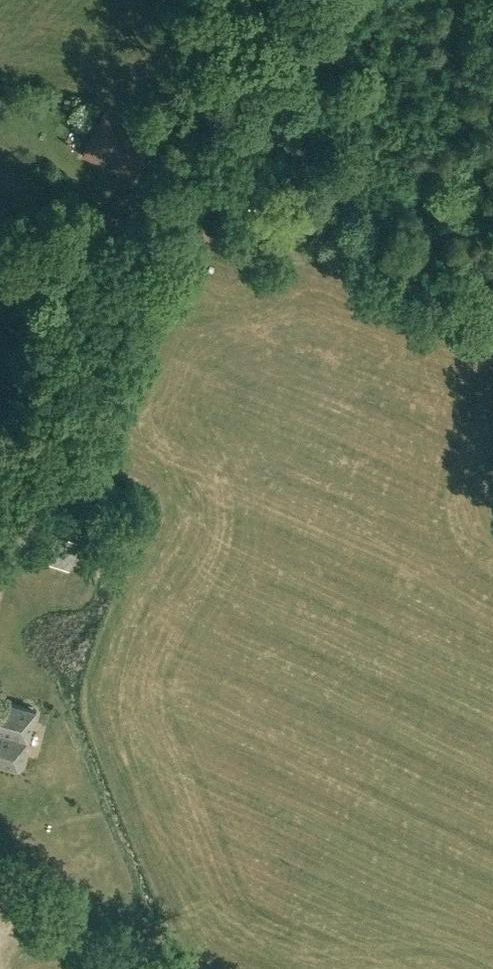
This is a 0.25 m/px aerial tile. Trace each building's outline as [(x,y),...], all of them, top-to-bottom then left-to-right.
[(134,174),(154,127),(108,107),(83,154),(134,174)] [(83,542),(49,527),(38,554),(72,568),(83,542)] [(37,709),(0,699),(0,761),(22,767),(37,709)]
